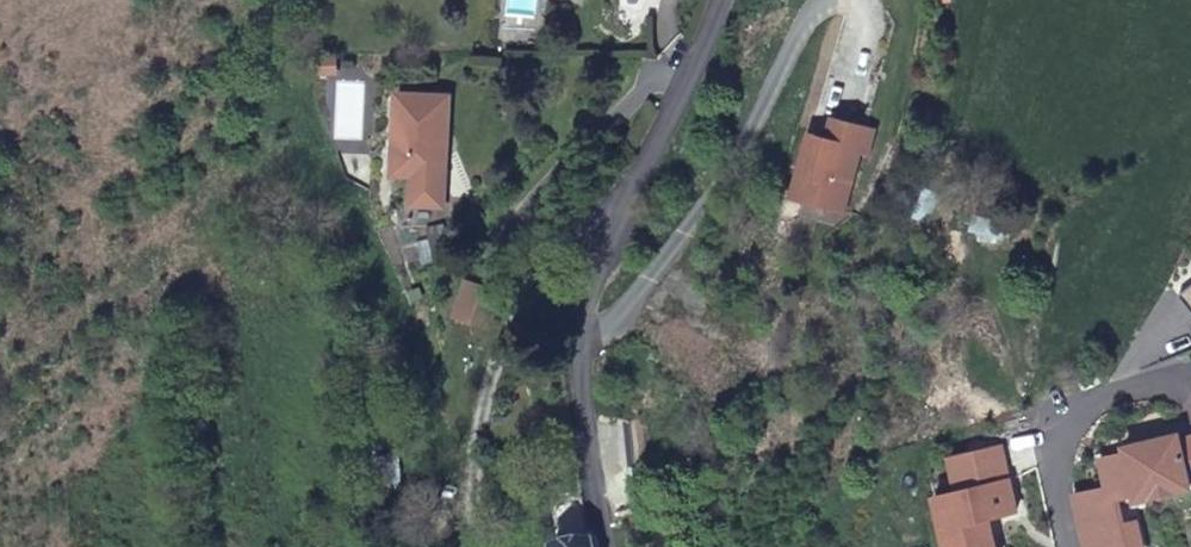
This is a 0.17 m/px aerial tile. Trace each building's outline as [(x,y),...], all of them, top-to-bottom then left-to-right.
[(443,140),(457,140),(458,114),(407,112),(403,194),(455,195),(456,173),(442,174),(443,140)] [(874,125),(845,116),(839,136),(822,131),(811,170),(821,172),(814,196),(852,206),(874,125)] [(456,173),(457,140),(443,140),(442,174),(456,173)] [(821,172),(811,170),(792,164),(780,203),(809,212),(814,196),(821,172)] [(633,421),(638,468),(669,465),(664,418),(633,421)] [(593,538),(557,544),(558,546),(595,546),(593,538)]
